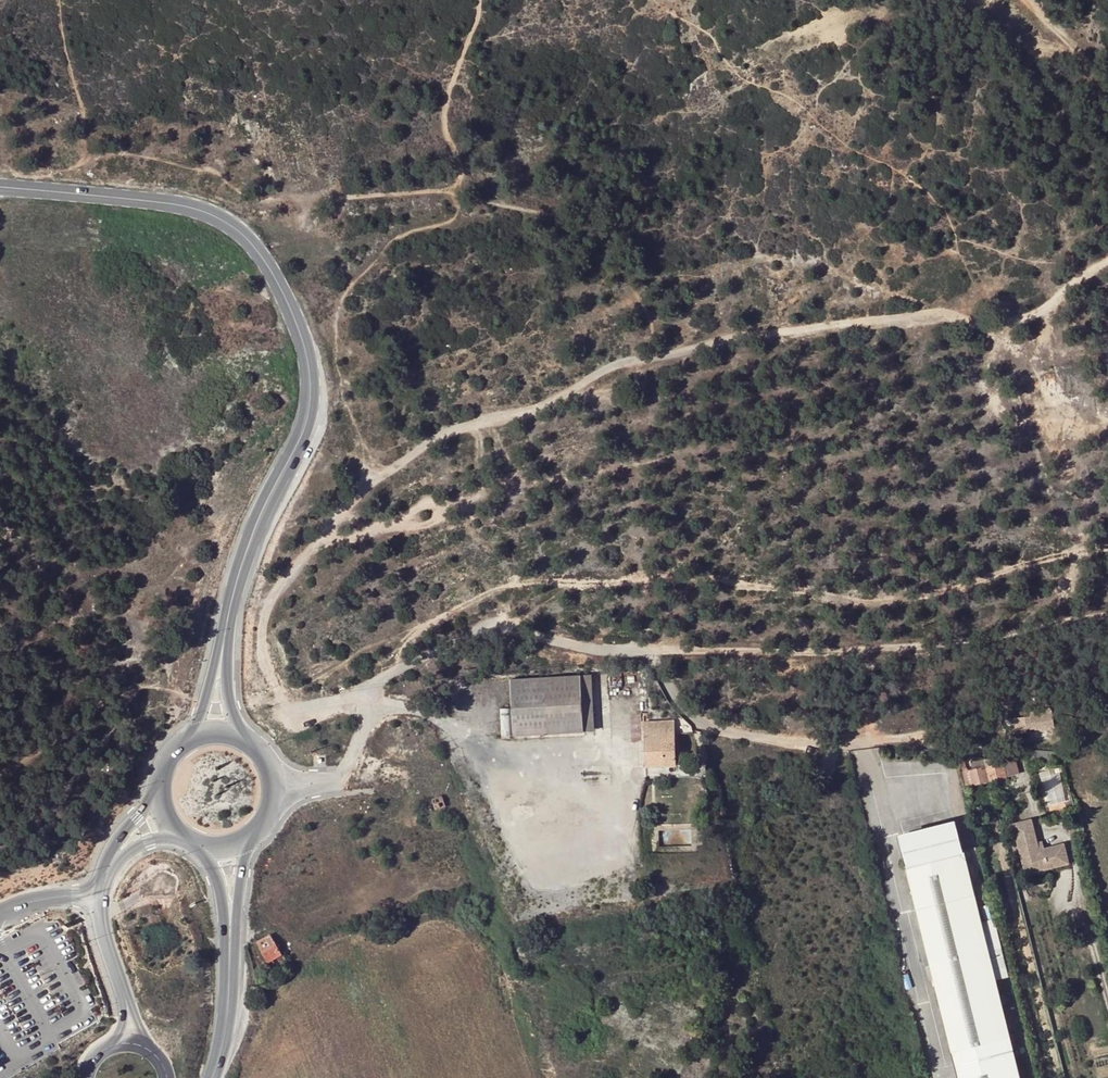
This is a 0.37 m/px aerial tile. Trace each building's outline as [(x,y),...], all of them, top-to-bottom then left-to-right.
[(591,675),(510,679),(510,708),(512,735),(584,731),(582,704),(593,703),(591,675)] [(582,704),(584,731),(594,730),(593,703),(582,704)] [(510,708),(501,709),(503,736),(512,735),(510,708)] [(1035,728),(1033,718),(1026,719),(1027,729),(1035,728)] [(676,766),(674,726),(644,729),(646,767),(676,766)] [(958,758),(960,769),(966,768),(963,757),(958,758)] [(985,767),(984,759),(971,762),(973,770),(985,767)] [(1014,775),(1011,761),(1009,762),(1009,760),(984,759),(985,767),(989,780),(1005,776),(1005,777),(1014,775)] [(972,785),(989,780),(985,767),(973,770),(969,771),(971,783),(972,785)] [(964,785),(971,783),(969,771),(967,772),(966,768),(960,769),(964,785)] [(993,799),(1019,791),(1018,788),(1014,775),(1005,777),(1005,776),(989,780),(993,799)] [(436,810),(445,807),(446,807),(442,797),(432,800),(436,810)] [(1051,806),(1046,808),(1049,816),(1066,811),(1064,802),(1051,805),(1051,806)] [(1039,850),(1037,843),(1031,820),(1031,819),(1014,824),(1013,824),(1026,874),(1068,864),(1069,862),(1064,844),(1063,843),(1044,848),(1039,850)] [(915,911),(974,897),(963,854),(958,855),(950,826),(903,838),(908,861),(902,862),(915,911)] [(958,1077),(1020,1077),(974,897),(915,911),(958,1077)] [(256,943),(268,962),(282,954),(270,934),(260,940),(256,943)]
